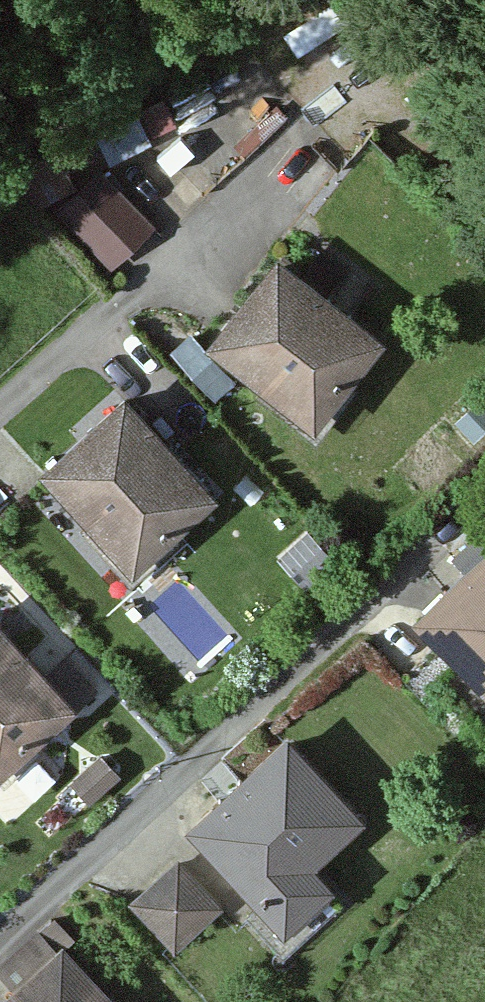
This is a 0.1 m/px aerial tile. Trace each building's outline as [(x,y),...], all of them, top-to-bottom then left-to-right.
[(114,152),(153,130),(136,98),(96,120),(114,152)] [(58,139),(27,156),(49,195),(80,177),(58,139)] [(115,259),(160,218),(102,156),(57,197),(115,259)] [(386,336),(272,252),(206,347),(308,423),(386,336)] [(120,396),(38,473),(123,573),(212,492),(120,396)] [(406,621),(484,695),(484,549),(406,621)] [(32,740),(84,691),(56,662),(42,675),(0,630),(0,769),(32,740)] [(283,733),(184,826),(282,933),(327,894),(319,871),(360,817),(283,733)] [(214,915),(171,868),(125,910),(167,957),(214,915)] [(0,998),(0,1001),(105,1001),(52,950),(0,998)]
